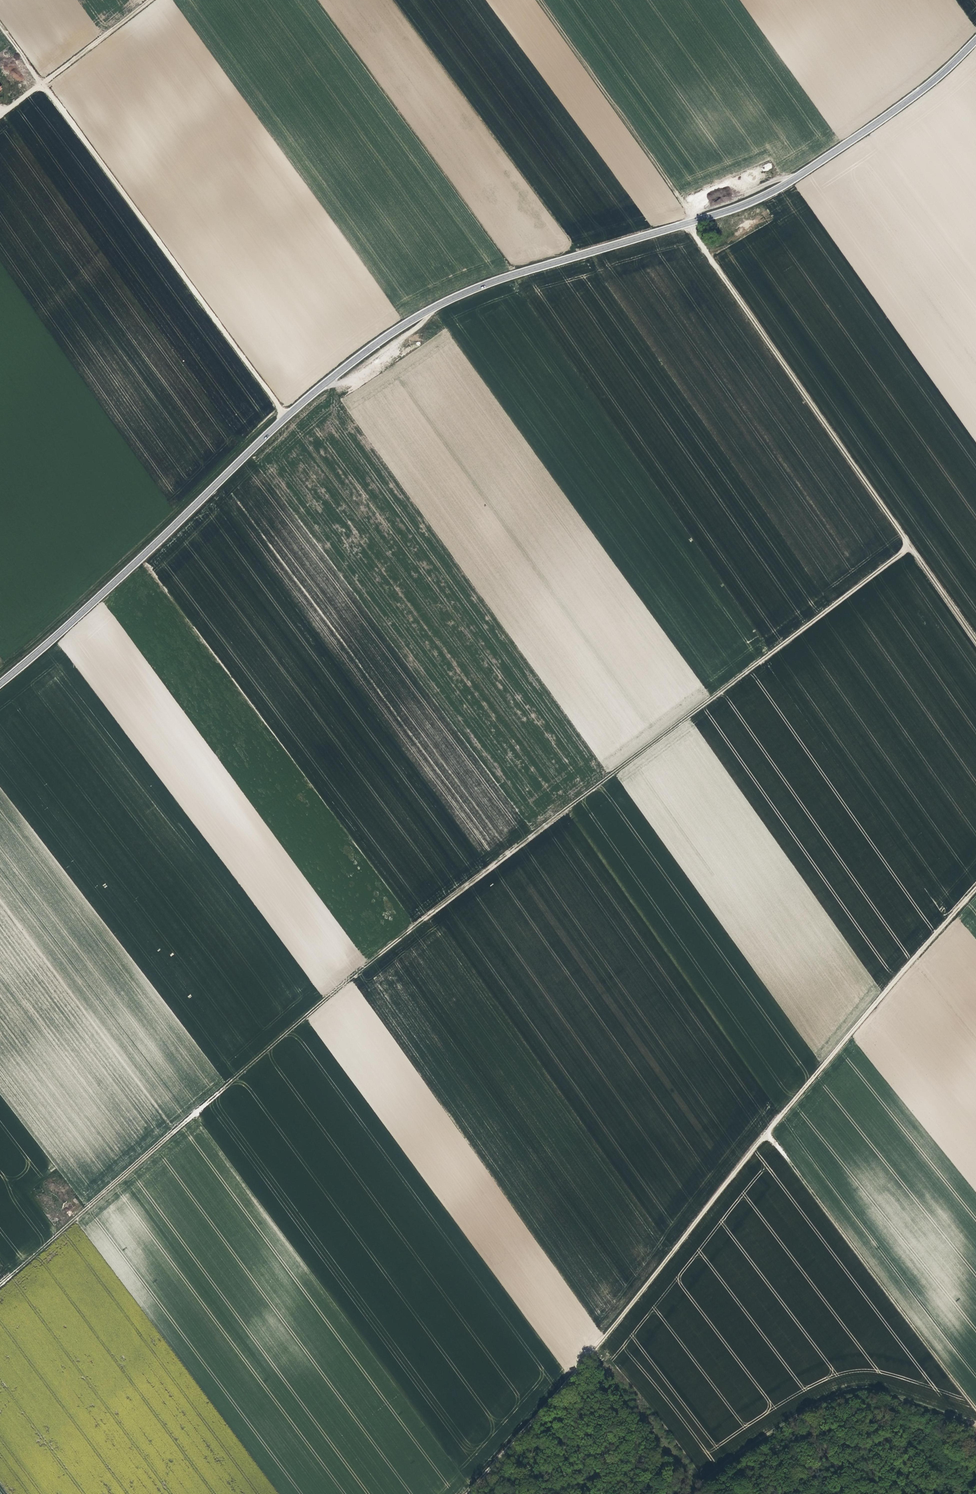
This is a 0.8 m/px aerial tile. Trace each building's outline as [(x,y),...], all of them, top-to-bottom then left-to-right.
[(323,1016),(312,1024),(317,1032),(324,1027),(326,1030),(330,1028),(328,1024),(331,1022),(328,1018),(326,1020),(323,1016)]
